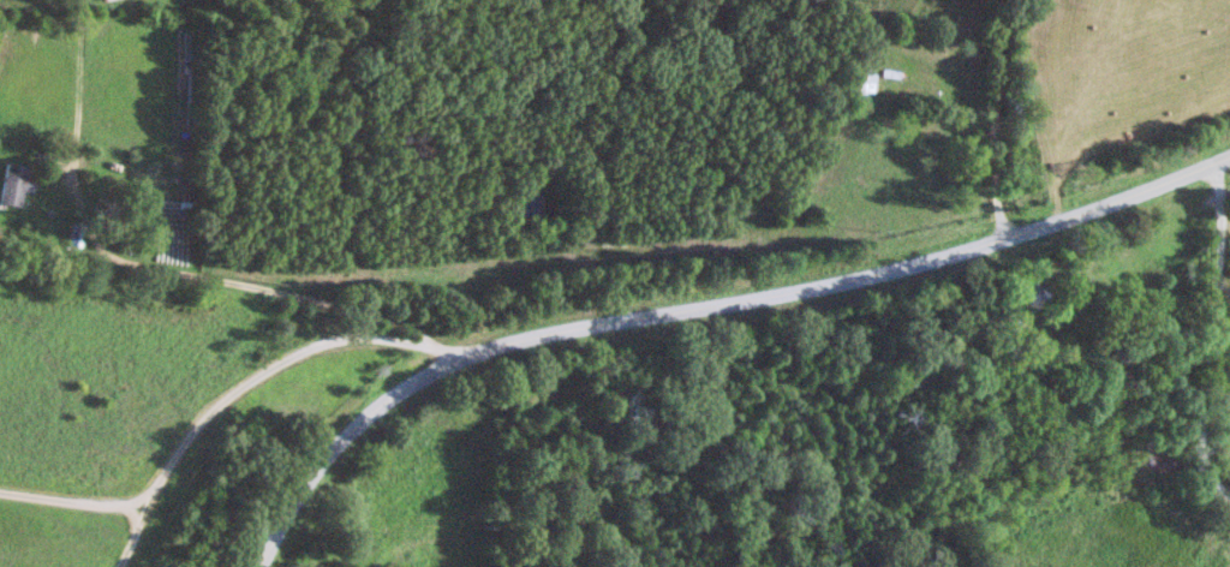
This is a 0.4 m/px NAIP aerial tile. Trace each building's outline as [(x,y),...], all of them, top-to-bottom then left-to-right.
[(29,194),(30,178),(20,177),(21,166),(1,164),(0,171),(0,205),(17,206),(19,193),(29,194)]
